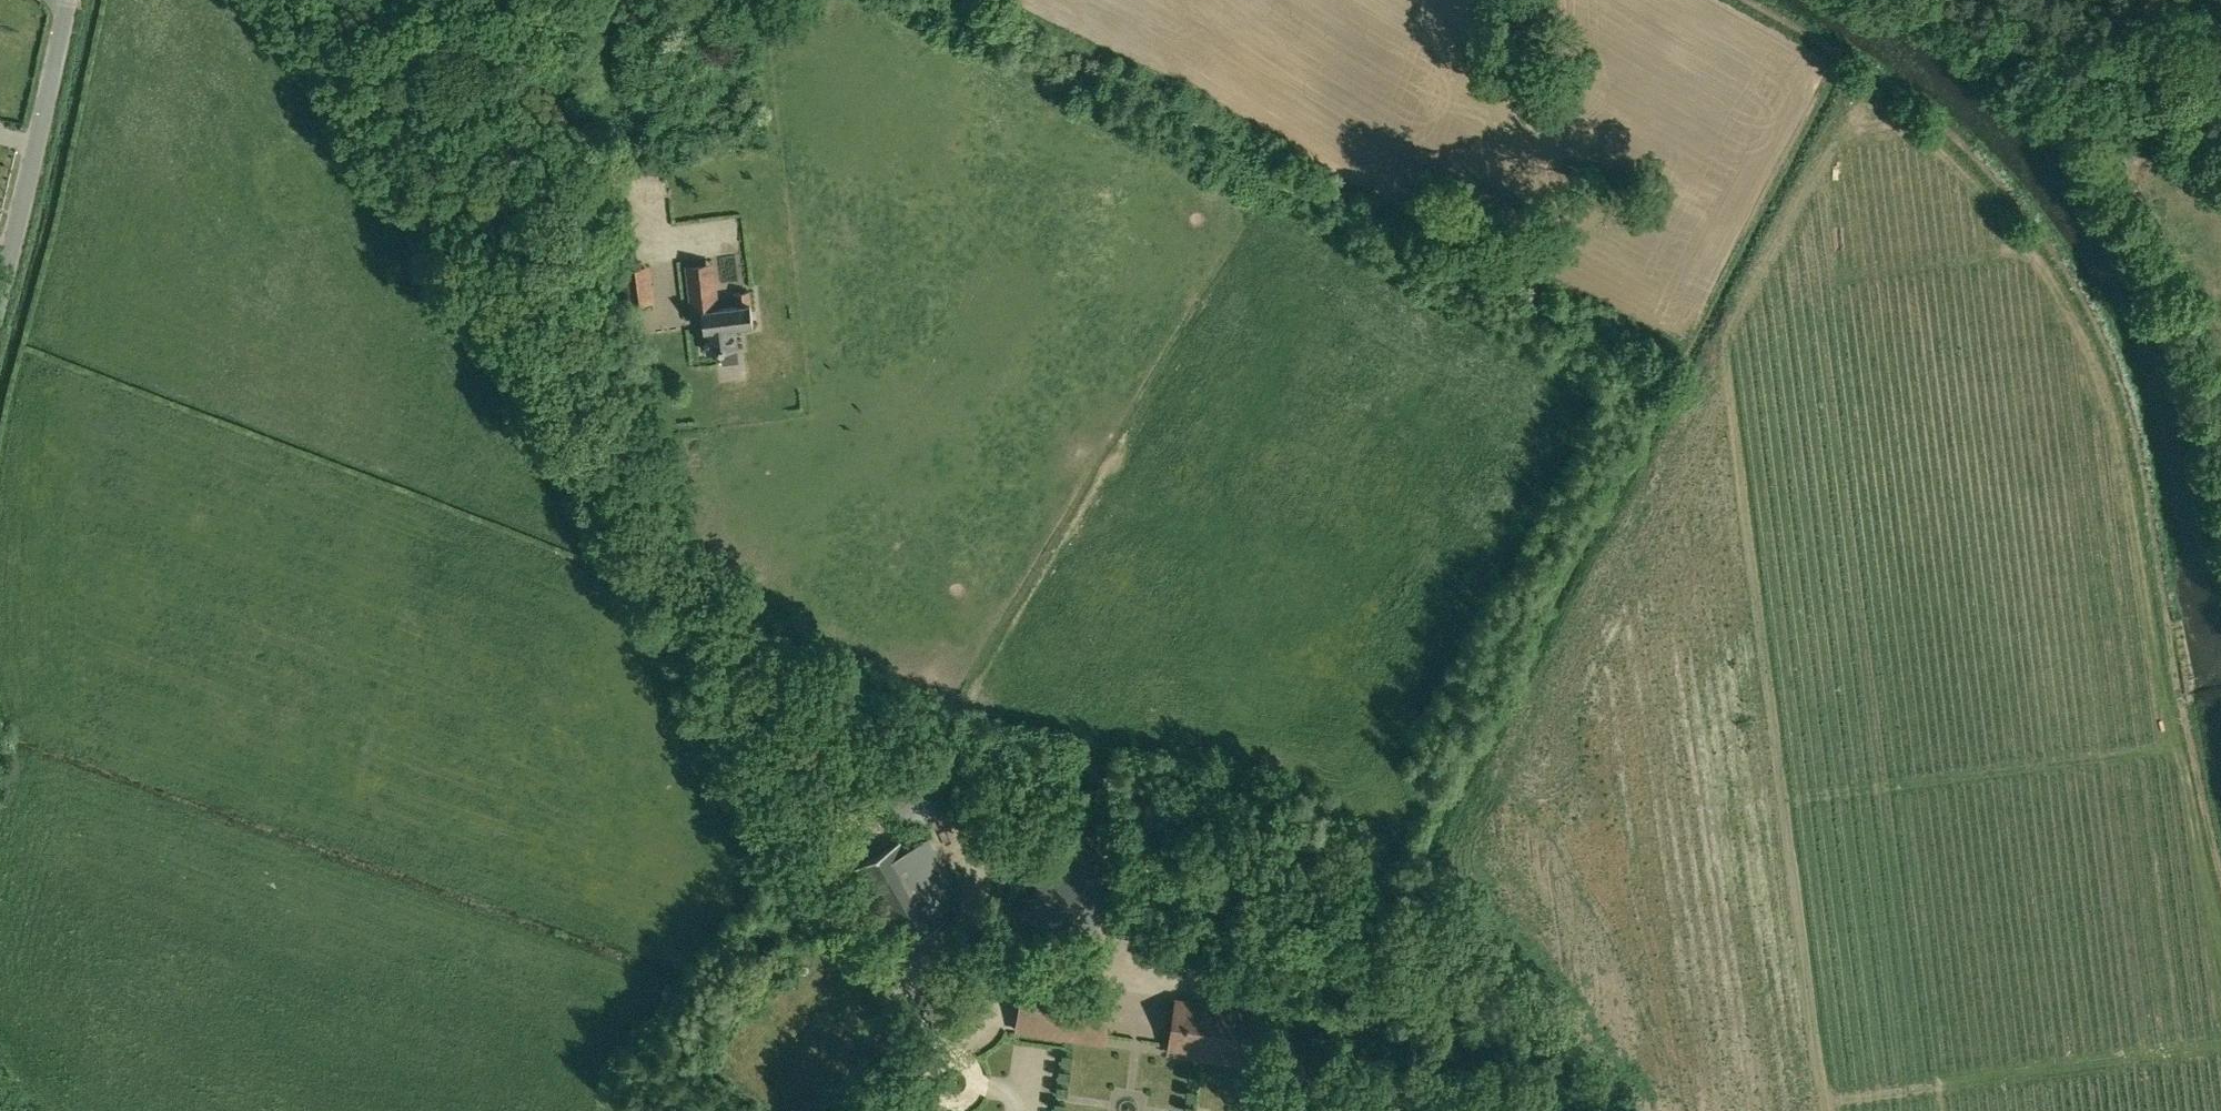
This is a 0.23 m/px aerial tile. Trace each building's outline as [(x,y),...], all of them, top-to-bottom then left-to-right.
[(686,264),(691,312),(695,311),(696,317),(703,316),(707,351),(739,347),(737,326),(754,324),(750,289),(735,291),(736,303),(719,305),(714,261),(686,264)] [(645,266),(624,268),(629,305),(649,302),(645,266)] [(1115,866),(1073,838),(1070,836),(1022,910),(1080,949),(1111,903),(1129,875),(1115,866)] [(946,918),(940,909),(961,897),(926,837),(905,850),(900,841),(858,865),(903,943),(946,918)] [(1113,988),(1025,974),(1018,1021),(1105,1035),(1113,988)] [(1264,1010),(1176,997),(1169,1044),(1258,1056),(1264,1010)]
